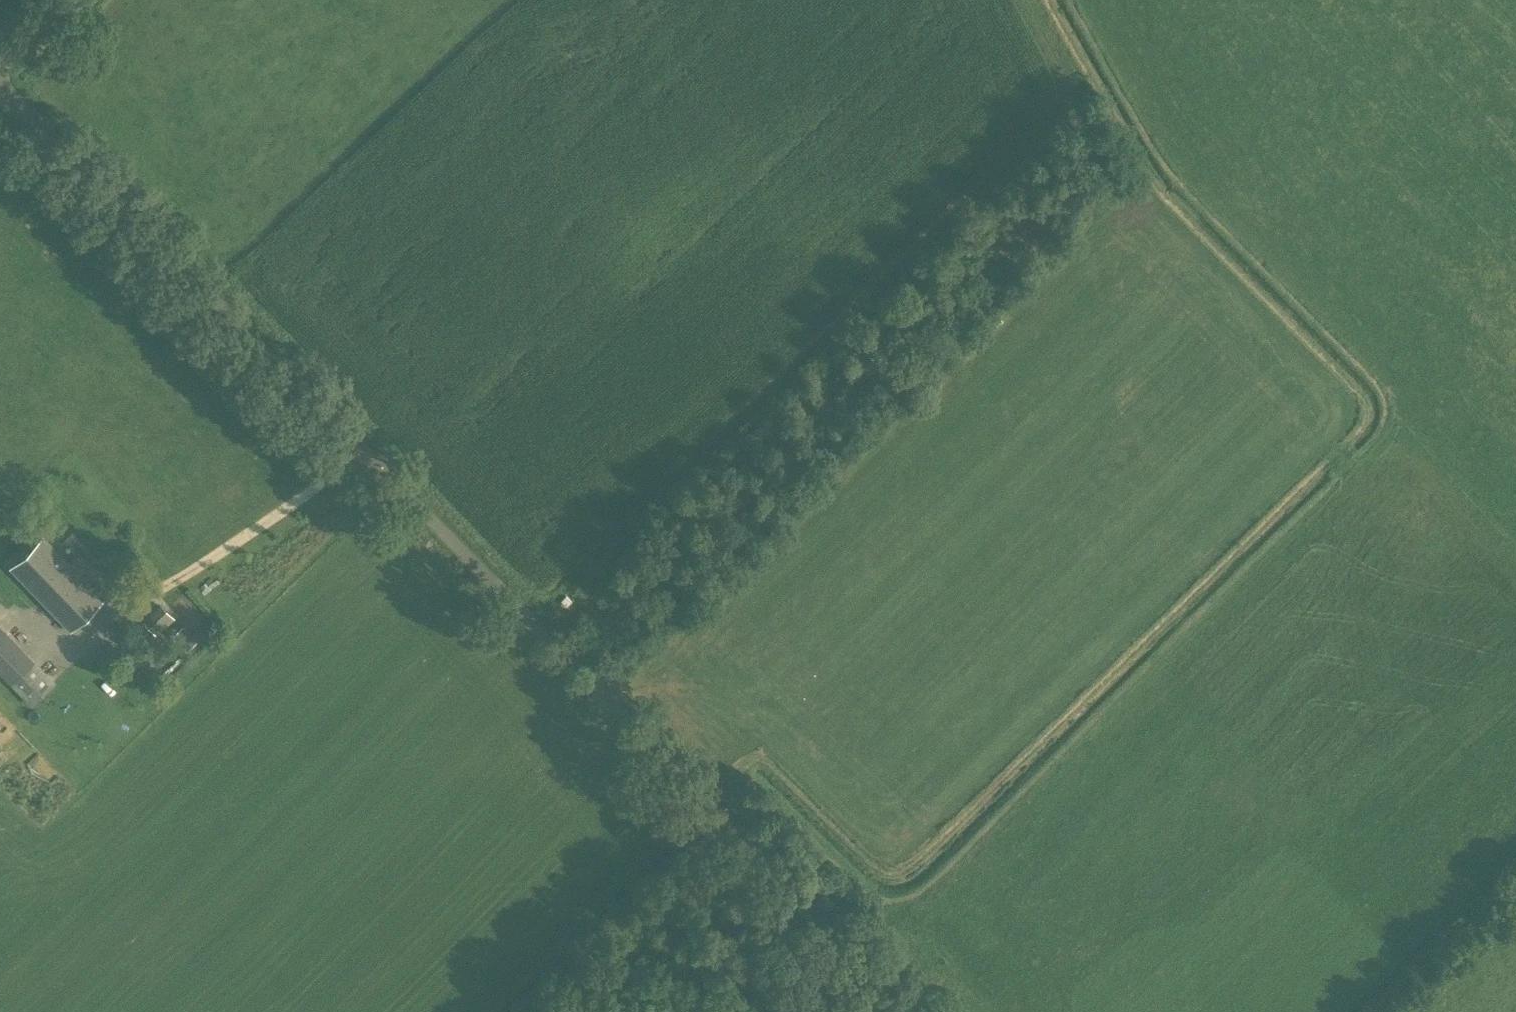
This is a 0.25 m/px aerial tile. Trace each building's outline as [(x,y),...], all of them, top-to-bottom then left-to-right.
[(70,629),(103,599),(45,537),(12,568),(70,629)] [(54,681),(0,626),(0,674),(29,704),(54,681)]
